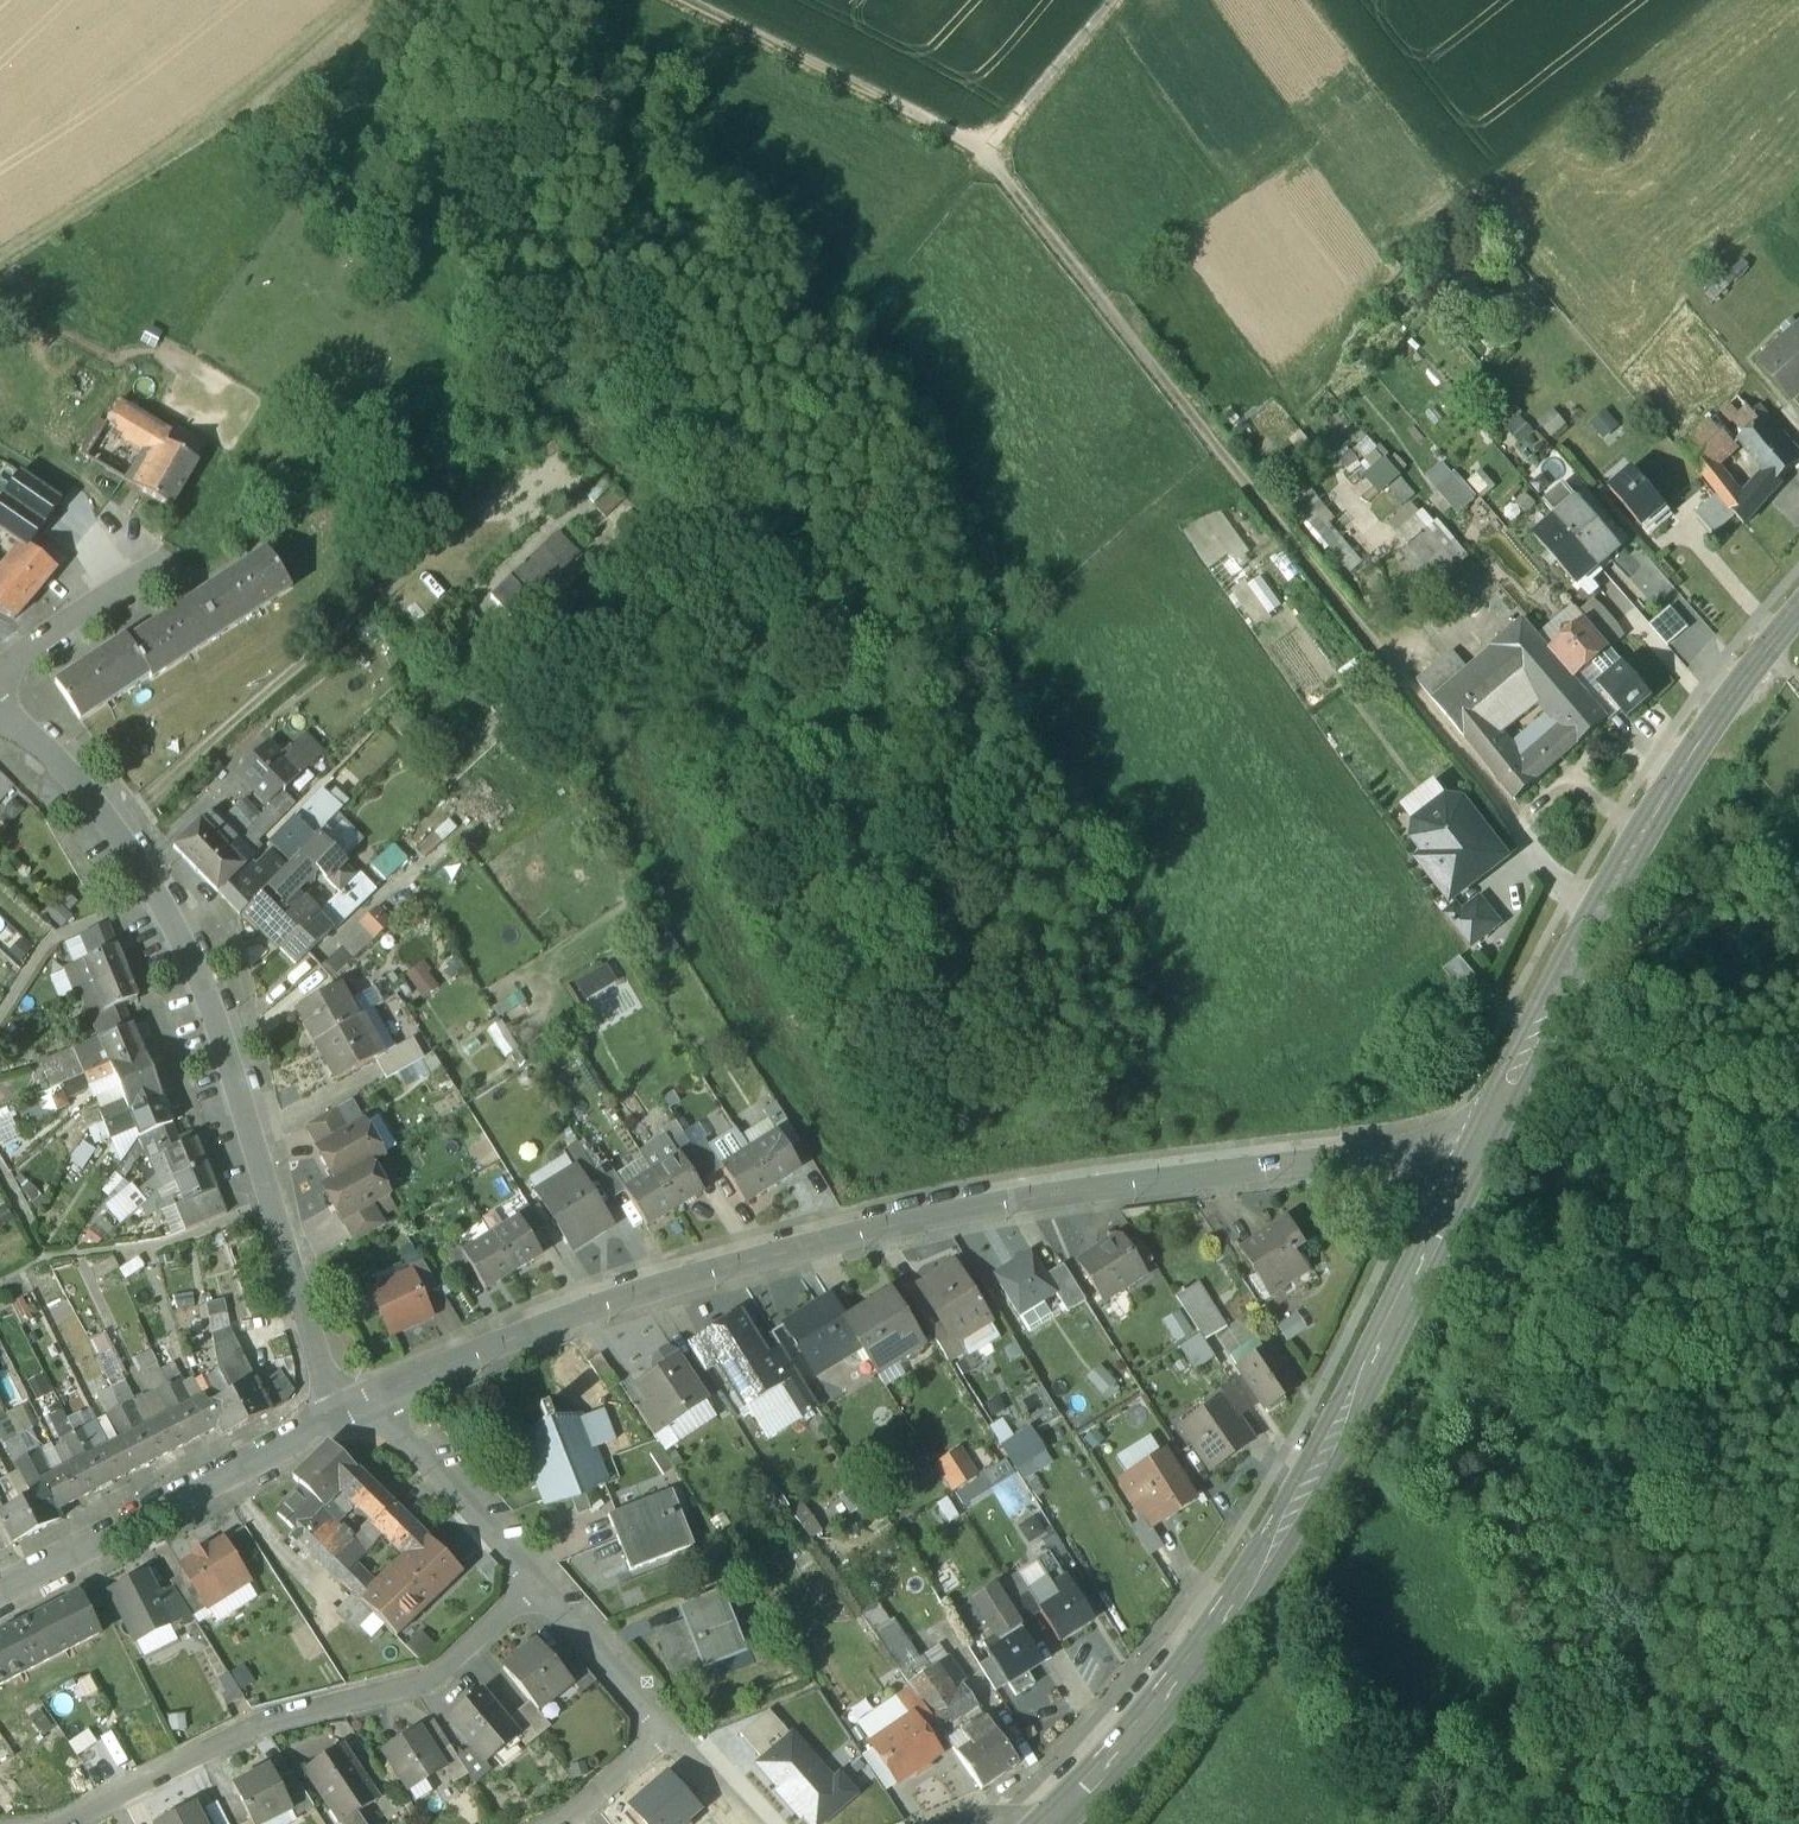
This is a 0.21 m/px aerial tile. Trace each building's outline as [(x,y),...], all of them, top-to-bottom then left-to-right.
[(1709,291),(1718,299),(1749,267),(1742,261),(1723,281),(1721,279),(1709,291)] [(1760,364),(1792,400),(1798,393),(1798,329),(1760,364)] [(91,386),(66,372),(60,382),(66,385),(85,397),(91,386)] [(1741,500),(1714,467),(1742,440),(1741,439),(1767,418),(1759,408),(1751,415),(1738,398),(1680,450),(1731,512),(1741,500)] [(120,403),(107,423),(158,453),(166,441),(171,433),(120,403)] [(1767,418),(1741,439),(1742,440),(1767,470),(1778,482),(1779,481),(1798,464),(1798,453),(1767,418)] [(1379,498),(1393,487),(1406,504),(1418,495),(1373,434),(1346,454),(1379,498)] [(198,462),(167,444),(168,442),(166,441),(158,453),(137,488),(171,508),(198,462)] [(1741,500),(1731,512),(1745,526),(1782,484),(1779,481),(1778,482),(1767,470),(1741,500)] [(1666,509),(1634,471),(1610,491),(1642,529),(1666,509)] [(4,497),(45,527),(62,503),(20,474),(4,497)] [(1454,478),(1438,492),(1457,515),(1474,501),(1454,478)] [(601,480),(585,496),(594,504),(610,489),(601,480)] [(1296,498),(1346,575),(1363,564),(1313,487),(1296,498)] [(1568,489),(1546,508),(1558,521),(1579,502),(1568,489)] [(614,491),(596,509),(605,518),(624,500),(614,491)] [(1735,518),(1717,496),(1695,514),(1714,536),(1735,518)] [(4,497),(0,502),(0,529),(28,550),(30,547),(45,527),(4,497)] [(1619,549),(1579,502),(1558,521),(1598,568),(1619,549)] [(630,512),(616,526),(622,533),(636,519),(630,512)] [(1444,549),(1418,518),(1397,536),(1423,567),(1444,549)] [(1598,568),(1558,521),(1536,540),(1576,586),(1598,568)] [(577,557),(556,534),(524,565),(523,564),(521,566),(522,567),(491,598),(512,621),(577,557)] [(14,619),(56,569),(30,547),(28,550),(17,564),(12,560),(3,571),(0,568),(0,612),(14,619)] [(266,552),(197,597),(221,634),(290,589),(266,552)] [(1234,590),(1257,624),(1284,606),(1262,572),(1234,590)] [(1675,603),(1691,624),(1700,617),(1684,596),(1675,603)] [(197,597),(128,642),(149,675),(151,679),(221,634),(197,597)] [(1672,605),(1651,625),(1670,645),(1691,626),(1672,605)] [(1523,623),(1493,649),(1494,650),(1540,704),(1578,747),(1578,748),(1580,746),(1605,723),(1606,723),(1608,721),(1523,623)] [(1609,648),(1587,623),(1579,630),(1562,629),(1561,646),(1553,652),(1575,677),(1591,663),(1609,648)] [(125,638),(56,683),(80,720),(149,675),(128,642),(125,638)] [(1625,666),(1609,648),(1591,663),(1607,681),(1625,666)] [(1455,684),(1434,702),(1464,739),(1504,706),(1504,705),(1526,688),(1494,650),(1469,672),(1455,684)] [(1469,672),(1452,652),(1439,664),(1455,684),(1469,672)] [(1455,684),(1439,664),(1417,682),(1434,702),(1455,684)] [(1652,699),(1625,666),(1607,681),(1600,688),(1627,721),(1652,699)] [(1504,705),(1504,706),(1517,722),(1540,704),(1526,688),(1504,705)] [(1525,767),(1500,736),(1517,722),(1504,706),(1465,739),(1516,803),(1518,801),(1517,801),(1538,782),(1539,783),(1540,781),(1578,747),(1565,732),(1525,767)] [(423,732),(411,721),(398,734),(409,745),(423,732)] [(305,736),(289,748),(289,749),(281,757),(299,776),(322,755),(305,736)] [(267,743),(237,773),(268,806),(284,791),(299,776),(281,757),(267,743)] [(0,772),(0,801),(14,785),(0,772)] [(1506,858),(1463,802),(1448,800),(1436,785),(1426,793),(1437,808),(1417,824),(1415,839),(1428,855),(1421,861),(1452,900),(1506,858)] [(251,825),(245,831),(256,842),(294,804),(284,794),(286,793),(284,791),(268,806),(269,807),(260,816),(251,825)] [(343,809),(323,791),(316,798),(336,816),(343,809)] [(252,866),(237,882),(232,877),(217,892),(240,916),(241,915),(241,914),(336,816),(316,798),(269,846),(276,853),(271,857),(257,871),(252,866)] [(251,825),(235,807),(224,817),(241,835),(245,831),(251,825)] [(224,817),(216,809),(201,823),(226,849),(241,835),(224,817)] [(448,820),(415,850),(423,859),(456,829),(448,820)] [(226,849),(201,823),(174,848),(200,874),(226,849)] [(318,838),(339,860),(345,854),(345,849),(327,830),(318,838)] [(241,835),(226,849),(243,867),(259,852),(258,851),(262,847),(256,842),(245,831),(241,835)] [(339,860),(318,838),(301,855),(316,870),(327,881),(344,864),(339,860)] [(393,845),(371,866),(385,881),(407,860),(393,845)] [(226,849),(200,874),(217,892),(232,877),(243,867),(226,849)] [(301,855),(244,913),(267,936),(304,901),(295,892),(316,870),(301,855)] [(327,881),(340,894),(357,877),(344,864),(327,881)] [(340,894),(317,915),(332,931),(375,890),(360,874),(357,877),(340,894)] [(1445,915),(1471,948),(1501,924),(1480,898),(1463,912),(1457,905),(1445,915)] [(304,901),(267,936),(280,950),(317,915),(304,901)] [(375,909),(360,924),(374,940),(390,925),(375,909)] [(332,931),(317,915),(280,950),(295,966),(332,931)] [(360,924),(337,945),(341,949),(352,961),(374,940),(360,924)] [(107,925),(89,933),(99,956),(116,949),(107,925)] [(99,956),(89,933),(81,937),(90,959),(99,956)] [(126,973),(116,949),(99,956),(90,959),(85,962),(94,985),(94,986),(126,973)] [(341,949),(320,969),(331,981),(352,961),(341,949)] [(1460,957),(1444,970),(1461,991),(1477,977),(1460,957)] [(84,961),(65,969),(75,992),(94,985),(85,962),(84,961)] [(423,996),(439,987),(425,961),(408,970),(423,996)] [(126,973),(94,986),(105,1012),(122,1005),(137,999),(126,973)] [(338,987),(297,1010),(307,1028),(306,1029),(307,1031),(308,1030),(315,1042),(314,1043),(314,1045),(316,1044),(357,1020),(338,987)] [(122,1005),(105,1012),(114,1033),(115,1035),(132,1029),(122,1005)] [(364,1018),(316,1044),(336,1082),(385,1055),(364,1018)] [(132,1029),(115,1035),(114,1033),(99,1038),(104,1051),(110,1065),(142,1053),(132,1029)] [(409,1048),(379,1065),(387,1080),(418,1063),(409,1048)] [(104,1051),(78,1061),(84,1076),(110,1065),(104,1051)] [(142,1053),(110,1065),(115,1078),(120,1088),(151,1075),(142,1053)] [(110,1065),(84,1076),(90,1089),(115,1078),(110,1065)] [(151,1075),(120,1088),(124,1099),(130,1113),(161,1100),(151,1075)] [(124,1099),(98,1110),(104,1124),(130,1113),(124,1099)] [(161,1100),(130,1113),(136,1127),(140,1137),(154,1131),(171,1124),(161,1100)] [(361,1117),(352,1101),(335,1110),(348,1133),(364,1124),(361,1117)] [(801,1143),(776,1103),(763,1111),(777,1134),(778,1133),(789,1151),(801,1143)] [(0,1111),(0,1142),(20,1134),(10,1107),(0,1111)] [(335,1110),(306,1127),(319,1149),(348,1133),(335,1110)] [(130,1113),(104,1124),(110,1138),(136,1127),(130,1113)] [(379,1119),(365,1127),(382,1156),(395,1148),(379,1119)] [(675,1122),(662,1130),(668,1139),(679,1156),(680,1156),(691,1174),(703,1166),(692,1148),(675,1122)] [(180,1146),(171,1124),(154,1131),(163,1153),(180,1146)] [(319,1149),(318,1150),(336,1182),(370,1163),(382,1156),(365,1127),(364,1124),(348,1133),(319,1149)] [(736,1130),(709,1147),(722,1168),(749,1151),(736,1130)] [(789,1151),(778,1133),(777,1134),(750,1151),(772,1186),(785,1178),(784,1177),(788,1174),(789,1176),(800,1169),(789,1151)] [(668,1139),(641,1155),(652,1173),(679,1156),(668,1139)] [(205,1166),(195,1140),(180,1146),(163,1153),(174,1178),(205,1166)] [(705,1140),(692,1148),(703,1166),(710,1176),(722,1169),(721,1168),(722,1168),(709,1147),(705,1140)] [(594,1170),(578,1144),(563,1153),(574,1170),(576,1169),(585,1183),(597,1175),(594,1170)] [(722,1168),(721,1168),(722,1169),(744,1204),(755,1197),(754,1196),(758,1193),(759,1194),(772,1186),(750,1151),(722,1168)] [(679,1156),(652,1173),(675,1210),(687,1202),(687,1200),(691,1197),(692,1199),(703,1192),(691,1174),(680,1156),(679,1156)] [(625,1191),(607,1162),(594,1170),(597,1175),(613,1199),(624,1192),(624,1191),(625,1191)] [(336,1182),(324,1189),(342,1221),(343,1221),(371,1204),(388,1195),(370,1163),(336,1182)] [(205,1166),(174,1178),(184,1204),(216,1191),(205,1166)] [(574,1170),(537,1194),(572,1250),(611,1225),(585,1183),(576,1169),(574,1170)] [(625,1191),(624,1191),(624,1192),(646,1227),(657,1220),(657,1219),(661,1216),(662,1217),(675,1210),(652,1173),(625,1191)] [(106,1204),(122,1223),(149,1200),(133,1182),(106,1204)] [(216,1191),(184,1204),(164,1212),(175,1237),(225,1215),(216,1191)] [(371,1204),(343,1221),(356,1243),(384,1227),(371,1204)] [(0,1208),(0,1228),(15,1218),(6,1205),(0,1208)] [(527,1205),(514,1213),(518,1220),(519,1219),(530,1237),(542,1229),(527,1205)] [(1288,1218),(1240,1249),(1241,1251),(1269,1296),(1307,1272),(1295,1252),(1305,1246),(1288,1218)] [(518,1220),(491,1237),(513,1273),(526,1265),(525,1264),(530,1261),(530,1262),(541,1255),(530,1237),(519,1219),(518,1220)] [(463,1254),(462,1255),(473,1272),(485,1291),(496,1284),(495,1282),(500,1279),(500,1281),(513,1273),(491,1237),(463,1254)] [(1153,1263),(1137,1237),(1124,1245),(1140,1271),(1153,1263)] [(1096,1251),(1092,1250),(1079,1258),(1078,1263),(1103,1302),(1144,1277),(1140,1271),(1124,1245),(1121,1240),(1116,1238),(1096,1251)] [(459,1247),(446,1255),(461,1280),(473,1272),(462,1255),(463,1254),(459,1247)] [(1030,1252),(993,1275),(1018,1317),(1055,1294),(1056,1294),(1045,1275),(1030,1252)] [(440,1290),(422,1261),(409,1267),(413,1276),(423,1298),(440,1290)] [(990,1322),(955,1264),(918,1286),(943,1326),(954,1344),(955,1343),(990,1322)] [(1085,1301),(1062,1265),(1045,1275),(1056,1294),(1055,1294),(1066,1313),(1085,1301)] [(413,1276),(383,1290),(380,1288),(374,1291),(372,1297),(375,1302),(378,1304),(392,1333),(431,1316),(423,1298),(413,1276)] [(1180,1291),(1202,1339),(1227,1328),(1205,1280),(1180,1291)] [(858,1315),(842,1290),(830,1298),(846,1323),(858,1315)] [(858,1315),(846,1323),(861,1348),(877,1373),(895,1362),(894,1360),(919,1344),(889,1296),(858,1315)] [(830,1298),(784,1327),(814,1375),(840,1359),(841,1361),(861,1348),(846,1323),(830,1298)] [(1165,1319),(1179,1342),(1197,1332),(1182,1308),(1165,1319)] [(721,1326),(712,1323),(705,1328),(702,1338),(703,1337),(715,1357),(753,1334),(743,1317),(723,1329),(721,1326)] [(954,1344),(943,1326),(931,1334),(948,1361),(961,1353),(955,1343),(954,1344)] [(1196,1369),(1217,1356),(1201,1331),(1181,1344),(1196,1369)] [(715,1357),(714,1358),(718,1364),(742,1403),(780,1379),(766,1356),(753,1334),(715,1357)] [(702,1338),(688,1346),(704,1372),(718,1364),(714,1358),(715,1357),(703,1337),(702,1338)] [(256,1382),(234,1339),(214,1345),(218,1366),(231,1395),(256,1382)] [(1255,1339),(1230,1356),(1238,1369),(1264,1352),(1255,1339)] [(781,1347),(766,1356),(780,1379),(795,1370),(781,1347)] [(1238,1369),(1267,1413),(1285,1401),(1282,1397),(1296,1388),(1269,1348),(1264,1352),(1238,1369)] [(664,1352),(654,1359),(653,1370),(656,1374),(677,1360),(675,1355),(664,1352)] [(619,1382),(601,1355),(587,1364),(605,1391),(619,1382)] [(656,1374),(638,1386),(648,1402),(665,1428),(667,1427),(705,1402),(677,1360),(656,1374)] [(895,1362),(877,1373),(884,1385),(902,1373),(895,1362)] [(1104,1365),(1091,1373),(1107,1397),(1120,1389),(1104,1365)] [(280,1371),(259,1388),(271,1412),(287,1402),(295,1392),(280,1371)] [(209,1375),(196,1382),(203,1398),(208,1407),(222,1400),(209,1375)] [(194,1403),(181,1379),(168,1386),(180,1410),(194,1403)] [(256,1382),(231,1395),(247,1424),(271,1412),(259,1388),(256,1382)] [(1232,1384),(1215,1395),(1220,1402),(1222,1401),(1234,1418),(1248,1409),(1232,1384)] [(180,1410),(168,1386),(155,1393),(167,1416),(180,1410)] [(222,1400),(208,1407),(219,1428),(223,1436),(247,1424),(231,1395),(222,1400)] [(194,1403),(180,1410),(196,1440),(219,1428),(208,1407),(203,1398),(194,1403)] [(1220,1402),(1188,1424),(1200,1441),(1193,1446),(1209,1469),(1228,1456),(1225,1451),(1242,1440),(1234,1428),(1238,1425),(1234,1418),(1222,1401),(1220,1402)] [(665,1428),(648,1402),(636,1410),(653,1436),(665,1428)] [(147,1427),(135,1403),(121,1410),(134,1434),(147,1427)] [(583,1416),(552,1420),(547,1408),(543,1410),(539,1411),(544,1423),(519,1441),(544,1507),(572,1503),(575,1511),(588,1506),(585,1498),(608,1481),(595,1448),(615,1441),(603,1411),(584,1418),(583,1416)] [(121,1410),(108,1416),(120,1440),(134,1434),(121,1410)] [(167,1416),(157,1421),(173,1452),(196,1440),(180,1410),(167,1416)] [(147,1427),(134,1434),(149,1464),(173,1452),(157,1421),(147,1427)] [(100,1451),(88,1427),(75,1434),(87,1457),(100,1451)] [(665,1428),(653,1436),(661,1448),(664,1452),(677,1442),(667,1427),(665,1428)] [(1031,1429),(1002,1448),(1015,1469),(1044,1451),(1031,1429)] [(87,1457),(75,1434),(61,1440),(74,1464),(87,1457)] [(120,1440),(110,1446),(126,1476),(149,1464),(134,1434),(120,1440)] [(18,1437),(5,1444),(15,1464),(28,1458),(18,1437)] [(329,1444),(293,1479),(303,1489),(277,1515),(293,1531),(295,1533),(319,1509),(339,1490),(357,1471),(329,1444)] [(935,1459),(950,1489),(980,1474),(965,1444),(935,1459)] [(100,1451),(87,1457),(103,1488),(126,1476),(110,1446),(100,1451)] [(661,1448),(650,1456),(664,1478),(675,1470),(664,1452),(661,1448)] [(53,1475),(41,1451),(28,1458),(41,1481),(53,1475)] [(1163,1453),(1132,1472),(1132,1474),(1160,1518),(1191,1499),(1163,1453)] [(74,1464),(64,1469),(80,1500),(103,1488),(87,1457),(74,1464)] [(41,1481),(28,1458),(15,1464),(14,1465),(27,1489),(29,1488),(33,1496),(45,1490),(41,1481)] [(53,1475),(41,1481),(45,1490),(57,1512),(80,1500),(64,1469),(53,1475)] [(959,1490),(974,1507),(997,1487),(983,1470),(959,1490)] [(427,1541),(357,1471),(339,1490),(408,1558),(427,1541)] [(1160,1518),(1132,1474),(1120,1482),(1147,1526),(1160,1518)] [(11,1507),(0,1486),(0,1513),(11,1507)] [(33,1496),(22,1502),(37,1532),(61,1520),(57,1512),(45,1490),(33,1496)] [(671,1493),(611,1517),(610,1516),(609,1517),(631,1572),(632,1571),(692,1547),(693,1547),(694,1547),(672,1491),(671,1492),(671,1493)] [(0,1513),(0,1519),(13,1545),(37,1532),(22,1502),(11,1507),(0,1513)] [(365,1556),(319,1509),(295,1533),(293,1531),(291,1533),(339,1582),(356,1566),(365,1556)] [(377,1588),(361,1604),(380,1624),(394,1638),(460,1573),(427,1541),(408,1558),(377,1588)] [(205,1547),(193,1555),(196,1559),(181,1568),(184,1573),(207,1609),(229,1594),(224,1587),(243,1574),(223,1542),(208,1551),(205,1547)] [(1041,1558),(1053,1580),(1064,1574),(1052,1552),(1041,1558)] [(377,1588),(356,1566),(339,1582),(354,1597),(361,1604),(377,1588)] [(207,1609),(184,1573),(170,1582),(174,1587),(193,1618),(207,1609)] [(147,1576),(112,1593),(136,1641),(169,1624),(170,1624),(157,1596),(147,1576)] [(1067,1578),(1034,1599),(1040,1608),(1038,1609),(1039,1610),(1059,1642),(1093,1621),(1067,1578)] [(174,1587),(157,1596),(170,1624),(169,1624),(174,1634),(196,1623),(193,1618),(174,1587)] [(1034,1599),(1026,1587),(1014,1594),(1028,1617),(1039,1610),(1038,1609),(1040,1608),(1034,1599)] [(101,1635),(80,1593),(67,1599),(68,1602),(9,1632),(8,1629),(0,1633),(0,1686),(101,1635)] [(685,1622),(656,1633),(673,1676),(738,1650),(717,1594),(680,1609),(685,1622)] [(1028,1617),(1014,1594),(1001,1602),(1015,1625),(1028,1617)] [(361,1604),(354,1597),(344,1607),(371,1634),(380,1624),(361,1604)] [(1021,1630),(987,1651),(994,1661),(1008,1682),(1008,1684),(1026,1672),(1042,1662),(1021,1630)] [(563,1672),(538,1641),(503,1670),(530,1702),(538,1712),(572,1684),(563,1672)] [(596,1682),(578,1661),(563,1672),(572,1684),(581,1694),(596,1682)] [(995,1690),(1008,1682),(994,1661),(981,1669),(995,1690)] [(909,1665),(900,1671),(909,1684),(918,1678),(909,1665)] [(951,1688),(936,1666),(918,1678),(909,1684),(911,1688),(941,1731),(956,1720),(977,1706),(960,1681),(951,1688)] [(1026,1672),(1008,1684),(1016,1695),(1034,1684),(1026,1672)] [(237,1687),(220,1695),(226,1706),(244,1697),(237,1687)] [(911,1688),(897,1697),(911,1717),(930,1744),(943,1735),(941,1731),(911,1688)] [(506,1723),(480,1692),(447,1720),(472,1749),(486,1766),(519,1738),(506,1723)] [(897,1697),(857,1725),(871,1745),(911,1717),(897,1697)] [(538,1712),(530,1702),(517,1713),(538,1739),(551,1728),(538,1712)] [(769,1711),(741,1735),(763,1761),(792,1736),(769,1711)] [(538,1739),(517,1713),(506,1723),(519,1738),(527,1748),(538,1739)] [(871,1745),(870,1745),(897,1784),(938,1756),(930,1744),(911,1717),(871,1745)] [(972,1743),(956,1720),(941,1731),(943,1735),(956,1754),(972,1743)] [(972,1743),(956,1754),(981,1790),(1018,1764),(993,1728),(972,1743)] [(115,1729),(104,1734),(117,1761),(129,1756),(115,1729)] [(435,1757),(418,1731),(382,1754),(406,1792),(442,1769),(443,1769),(435,1757)] [(759,1765),(781,1790),(778,1793),(809,1823),(822,1823),(854,1796),(839,1777),(833,1782),(792,1736),(763,1761),(759,1765)] [(340,1747),(305,1770),(339,1823),(340,1823),(356,1813),(375,1801),(340,1747)] [(449,1748),(435,1757),(443,1769),(442,1769),(453,1786),(468,1776),(457,1760),(449,1748)] [(472,1749),(457,1760),(468,1776),(473,1784),(491,1772),(486,1766),(472,1749)] [(232,1786),(250,1822),(251,1823),(255,1823),(289,1807),(276,1782),(269,1767),(232,1786)] [(668,1770),(629,1803),(647,1823),(680,1823),(686,1819),(683,1815),(697,1802),(668,1770)] [(312,1807),(291,1774),(276,1782),(289,1807),(294,1818),(312,1807)] [(629,1803),(618,1813),(628,1823),(647,1823),(629,1803)] [(157,1823),(203,1823),(194,1806),(157,1823)] [(356,1813),(340,1823),(363,1823),(356,1813)]
